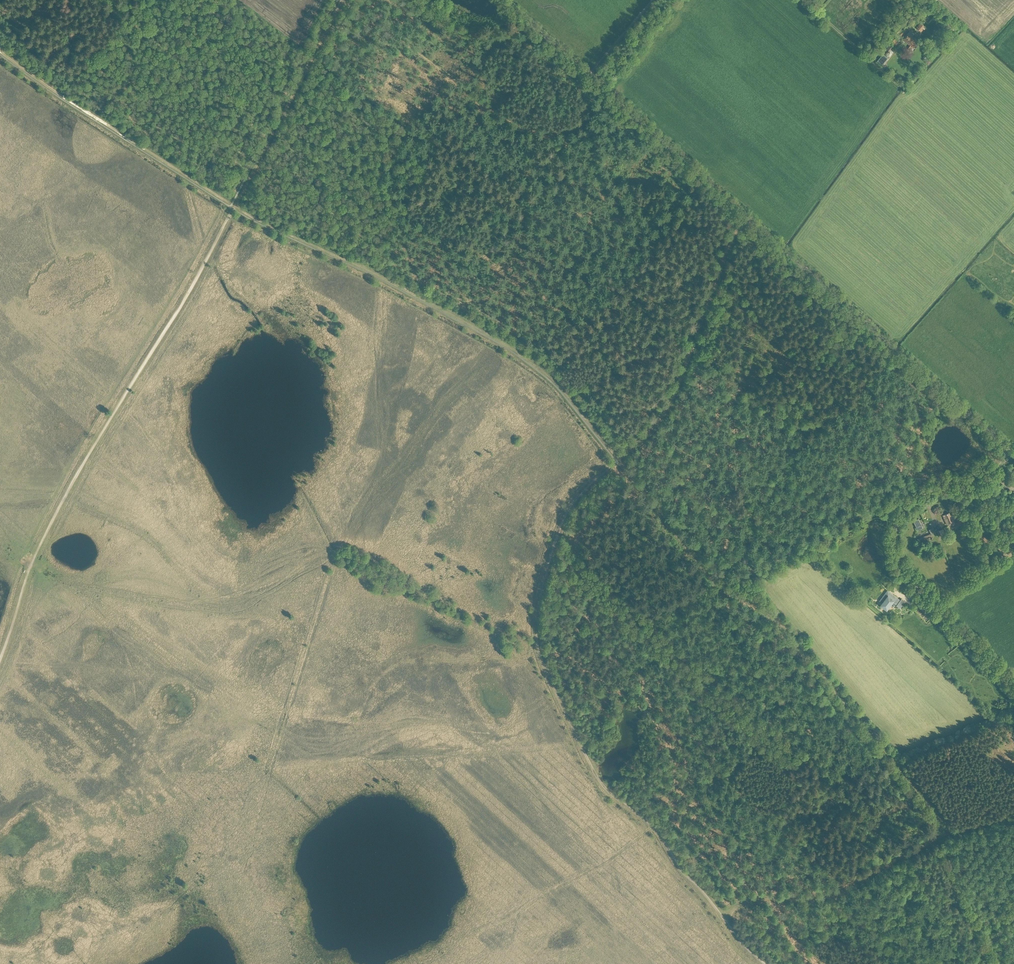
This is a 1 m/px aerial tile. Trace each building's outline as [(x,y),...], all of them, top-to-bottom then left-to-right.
[(914,35),(909,31),(908,33),(907,33),(902,39),(909,45),(906,49),(908,50),(910,48),(911,46),(913,48),(914,47),(915,48),(918,45),(914,42),(916,40),(912,37),(914,35)] [(883,56),(879,60),(884,64),(888,60),(883,56)] [(950,515),(949,513),(943,515),(948,524),(955,520),(957,519),(959,524),(965,522),(961,513),(956,516),(957,518),(955,519),(952,514),(950,515)] [(921,523),(919,519),(913,521),(916,527),(921,525),(921,523)] [(900,599),(887,590),(879,601),(882,602),(880,605),(887,610),(891,605),(894,607),(896,604),(897,604),(896,605),(900,608),(905,601),(901,598),(900,599)]
